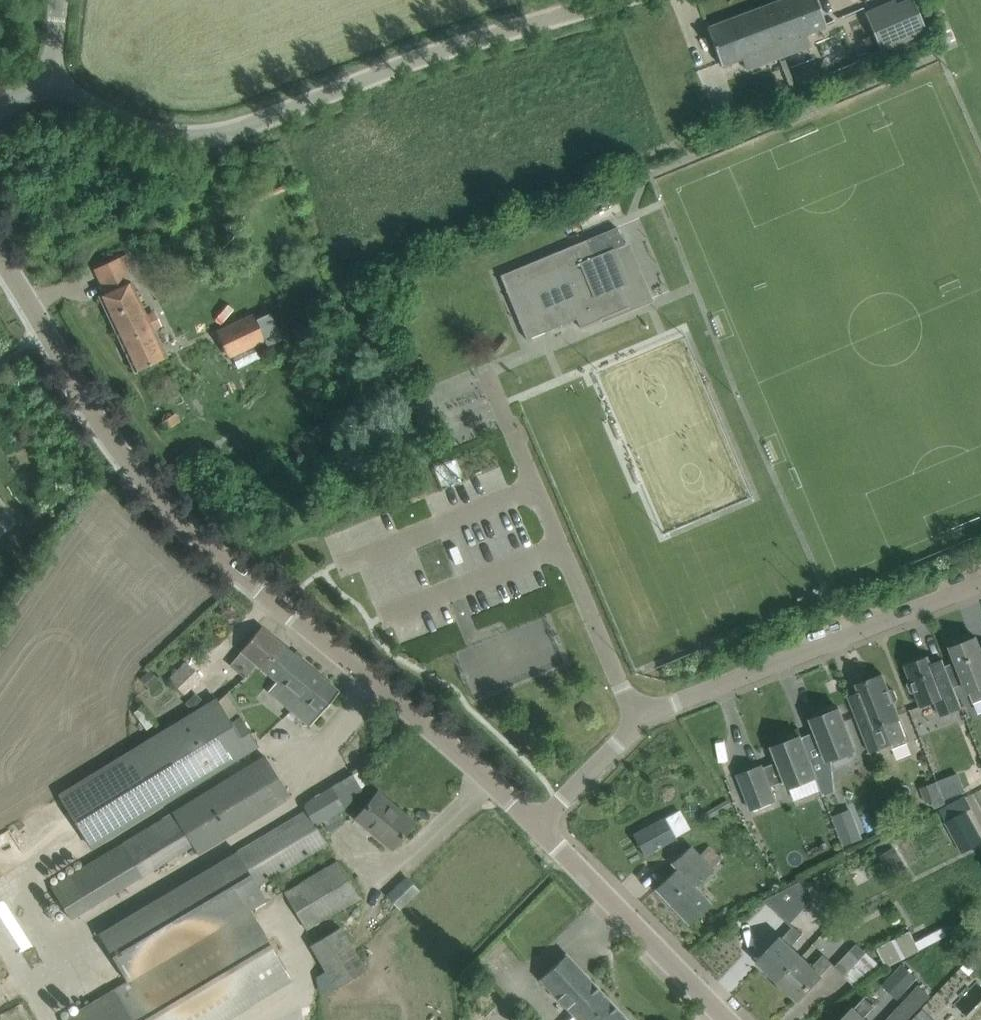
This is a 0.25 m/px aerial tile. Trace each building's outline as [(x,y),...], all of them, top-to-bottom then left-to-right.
[(778,58),(811,46),(807,34),(827,26),(817,0),(781,0),(760,8),(778,58)] [(914,0),(904,0),(897,3),(896,0),(894,0),(865,12),(881,51),(927,31),(914,0)] [(747,70),(778,58),(760,8),(707,28),(722,66),(743,58),(747,70)] [(815,66),(795,74),(799,86),(819,78),(815,66)] [(586,239),(536,260),(563,324),(576,319),(579,327),(630,306),(621,287),(628,283),(614,249),(624,245),(623,244),(616,227),(586,239)] [(120,259),(97,270),(108,292),(100,296),(135,371),(154,363),(166,357),(153,330),(146,314),(128,277),(125,270),(133,266),(128,255),(120,259)] [(563,324),(536,260),(500,275),(526,339),(563,324)] [(229,359),(265,341),(252,314),(216,332),(229,359)] [(331,425),(346,416),(339,404),(324,413),(331,425)] [(179,420),(175,413),(157,425),(162,432),(179,420)] [(334,464),(341,457),(334,450),(326,457),(334,464)] [(326,707),(339,691),(284,646),(261,627),(240,651),(241,652),(230,665),(245,677),(256,664),(263,670),(276,681),(298,699),(288,710),(294,715),(295,713),(309,724),(317,715),(319,716),(326,707)] [(945,665),(949,674),(954,687),(965,682),(966,683),(968,688),(969,692),(971,691),(980,688),(980,648),(977,638),(971,640),(970,635),(955,641),(957,645),(952,647),(957,661),(945,665)] [(943,660),(932,664),(929,656),(905,665),(911,680),(909,681),(907,684),(910,692),(913,694),(916,692),(921,706),(934,701),(940,716),(962,707),(949,674),(943,660)] [(185,661),(168,678),(186,695),(202,678),(185,661)] [(149,669),(139,678),(149,689),(159,680),(149,669)] [(892,689),(889,690),(883,674),(857,684),(860,692),(848,697),(870,752),(889,745),(891,749),(908,743),(899,719),(900,719),(894,702),(897,701),(898,698),(895,690),(892,689)] [(196,714),(206,704),(195,692),(184,703),(196,714)] [(60,798),(89,845),(256,743),(242,719),(232,726),(217,702),(60,798)] [(840,708),(834,710),(833,707),(816,713),(817,717),(812,719),(816,731),(802,737),(801,737),(803,743),(804,743),(813,764),(811,764),(817,778),(816,778),(821,792),(823,796),(835,792),(833,772),(832,759),(856,749),(840,708)] [(801,736),(796,738),(795,734),(781,739),(783,743),(773,747),(779,761),(763,767),(762,765),(738,775),(751,811),(776,801),(773,793),(770,786),(786,780),(789,789),(816,778),(817,778),(811,764),(813,764),(804,743),(803,743),(801,737),(802,737),(801,736)] [(290,798),(284,788),(264,756),(172,812),(192,844),(198,855),(290,798)] [(957,774),(937,782),(943,797),(946,803),(966,795),(957,774)] [(937,782),(920,789),(926,804),(943,797),(937,782)] [(317,826),(345,809),(331,787),(302,804),(306,810),(164,894),(98,933),(127,983),(65,1019),(228,1019),(293,981),(250,912),(265,903),(256,885),(327,843),(317,826)] [(392,847),(400,838),(413,823),(398,810),(396,812),(376,794),(357,817),(392,847)] [(728,801),(701,816),(705,823),(731,808),(728,801)] [(852,810),(833,818),(844,848),(863,841),(852,810)] [(968,810),(946,823),(958,845),(961,844),(980,833),(976,825),(968,810)] [(664,817),(633,834),(644,856),(676,838),(664,817)] [(689,924),(703,910),(709,904),(693,887),(712,869),(710,868),(719,859),(708,846),(698,855),(689,846),(671,863),(677,869),(655,889),(689,924)] [(895,847),(879,855),(885,866),(900,857),(895,847)] [(305,929),(317,922),(359,897),(338,861),(296,886),(284,894),(305,929)] [(385,896),(398,908),(400,911),(420,892),(405,876),(385,896)] [(815,897),(799,882),(764,901),(790,925),(815,897)] [(367,970),(357,955),(341,927),(309,946),(324,972),(334,989),(367,970)] [(941,927),(916,942),(920,950),(946,935),(941,927)] [(759,962),(779,981),(801,957),(791,948),(801,937),(791,928),(759,962)] [(910,931),(877,949),(887,968),(920,950),(916,942),(910,931)] [(856,987),(881,967),(857,944),(835,967),(856,987)] [(574,1016),(569,1019),(627,1019),(566,954),(540,979),(574,1016)] [(801,957),(779,981),(799,1000),(832,965),(822,956),(812,967),(801,957)] [(906,991),(917,979),(901,965),(891,977),(906,991)] [(887,1019),(888,1019),(907,1019),(929,996),(918,986),(887,1019)] [(877,1005),(866,995),(861,1001),(847,1016),(843,1019),(863,1019),(871,1011),(877,1005)] [(924,1012),(916,1019),(932,1019),(924,1012)]
